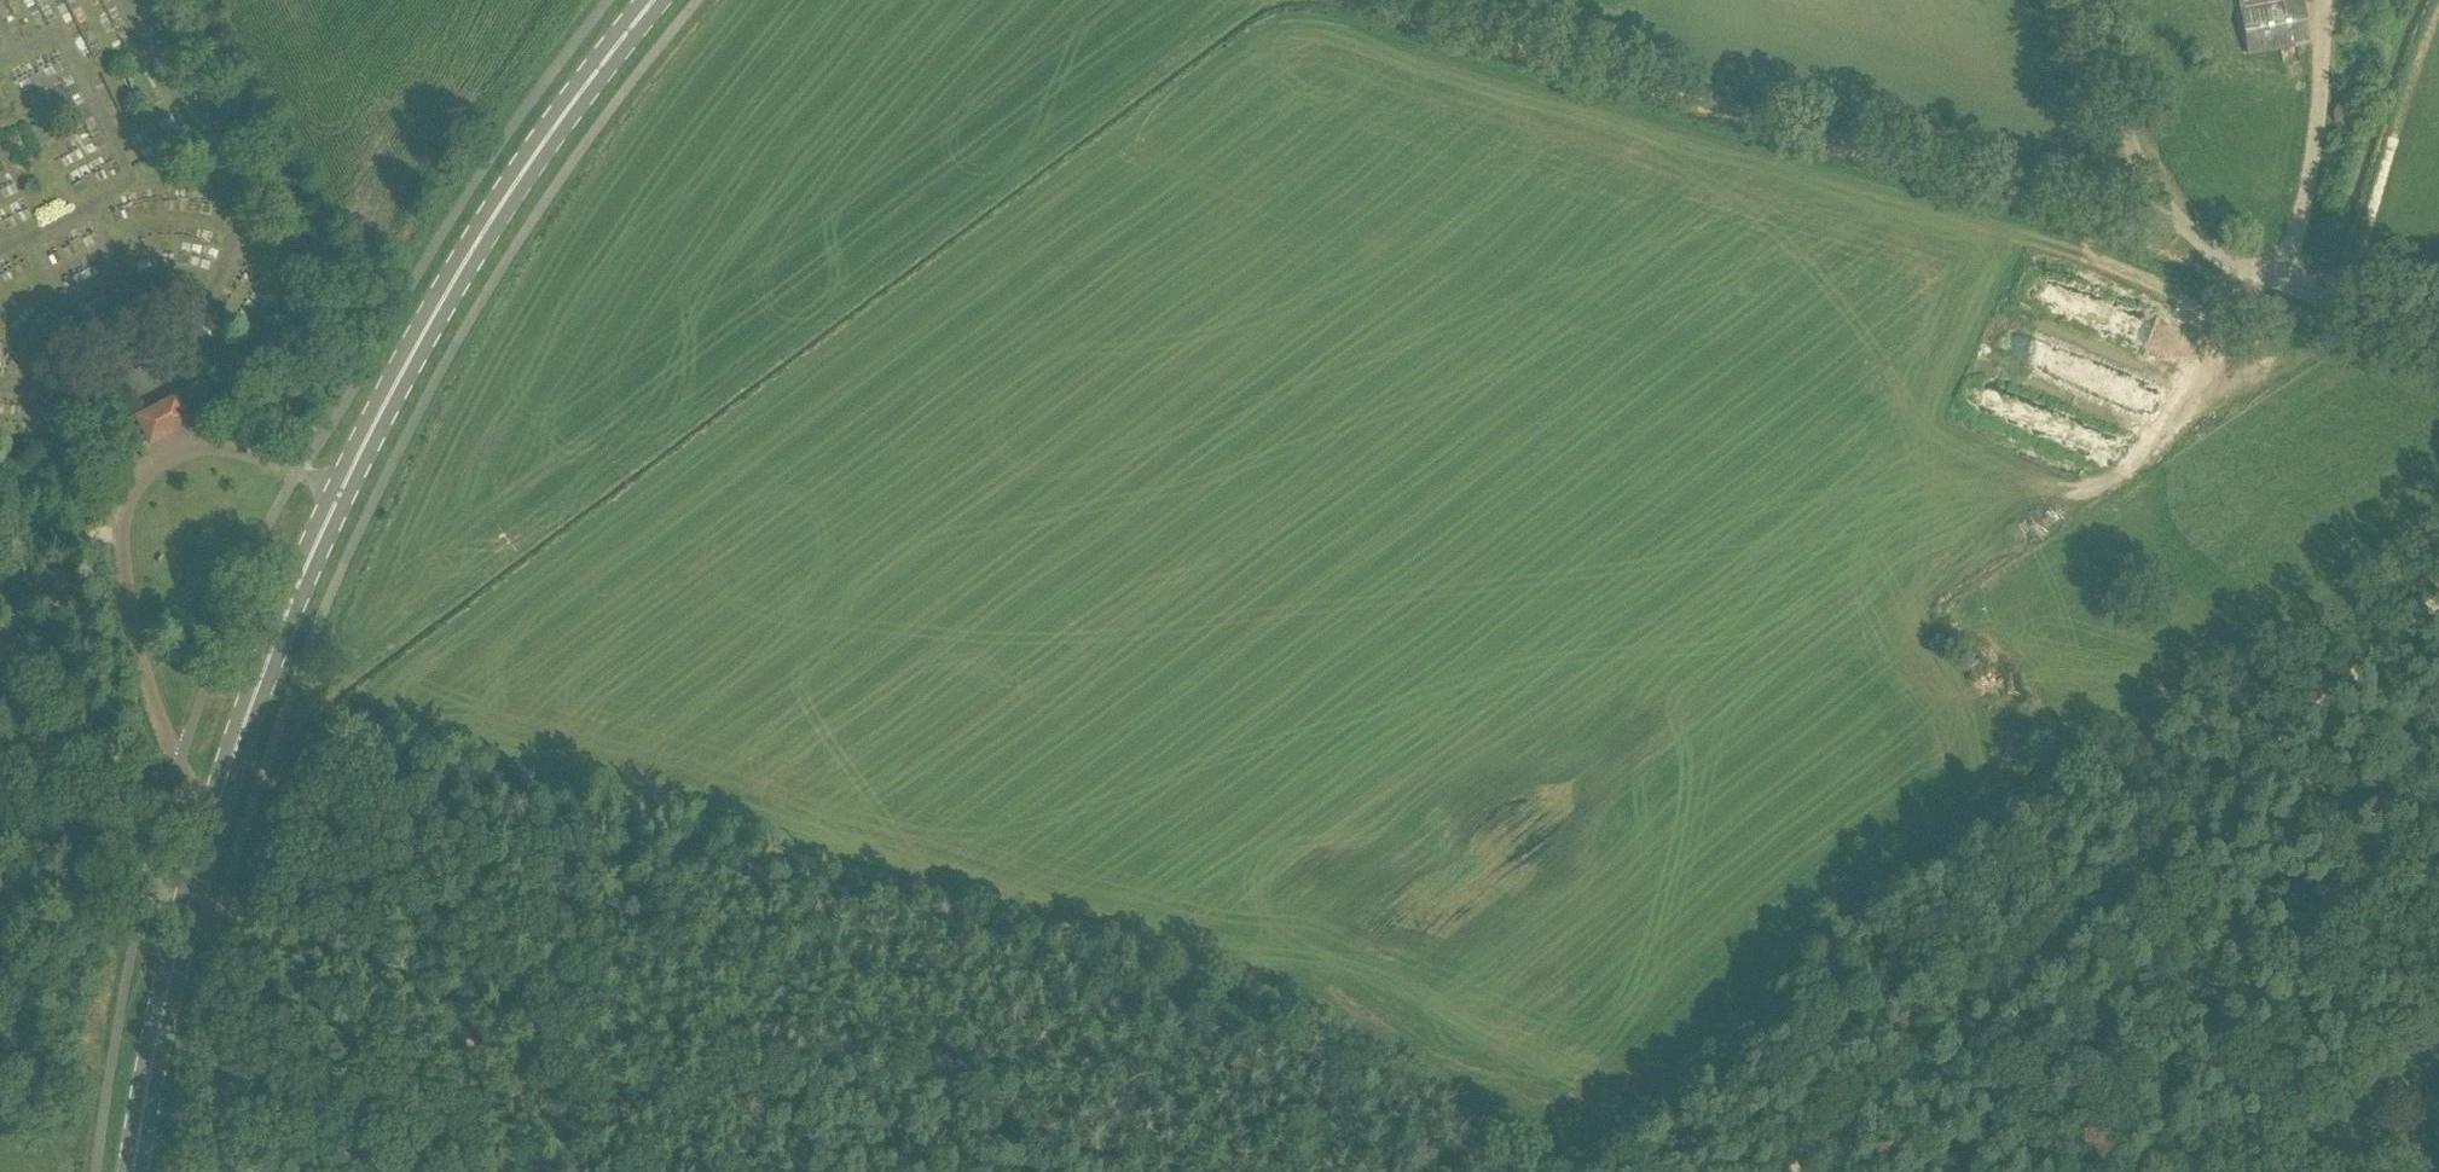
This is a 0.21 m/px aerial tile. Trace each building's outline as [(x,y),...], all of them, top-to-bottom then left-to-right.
[(2310,45),(2303,0),(2237,0),(2239,10),(2247,56),(2310,45)] [(2350,98),(2348,98),(2346,98),(2344,99),(2342,99),(2340,100),(2338,102),(2337,103),(2336,105),(2335,107),(2335,109),(2335,111),(2335,113),(2335,115),(2336,117),(2338,119),(2339,120),(2341,122),(2343,122),(2345,123),(2347,123),(2349,123),(2351,123),(2353,122),(2355,121),(2356,119),(2358,117),(2359,115),(2359,113),(2360,111),(2360,109),(2359,107),(2358,105),(2357,103),(2356,102),(2354,100),(2352,99),(2350,98)] [(150,447),(196,423),(178,393),(134,417),(150,447)]
